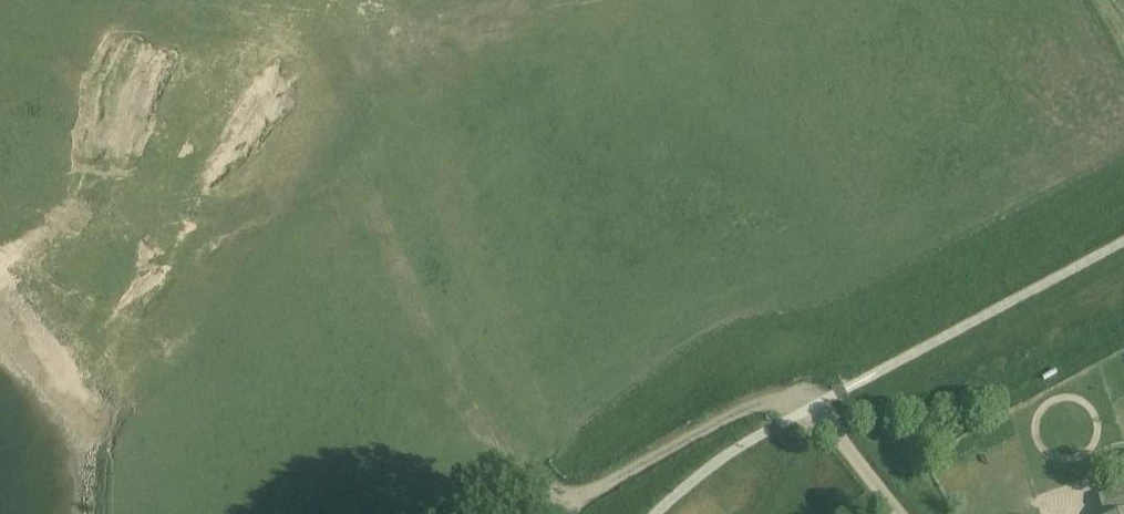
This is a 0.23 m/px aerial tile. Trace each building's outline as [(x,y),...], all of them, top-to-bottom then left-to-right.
[(1098,496),(1104,513),(1123,513),(1123,487),(1098,496)]
